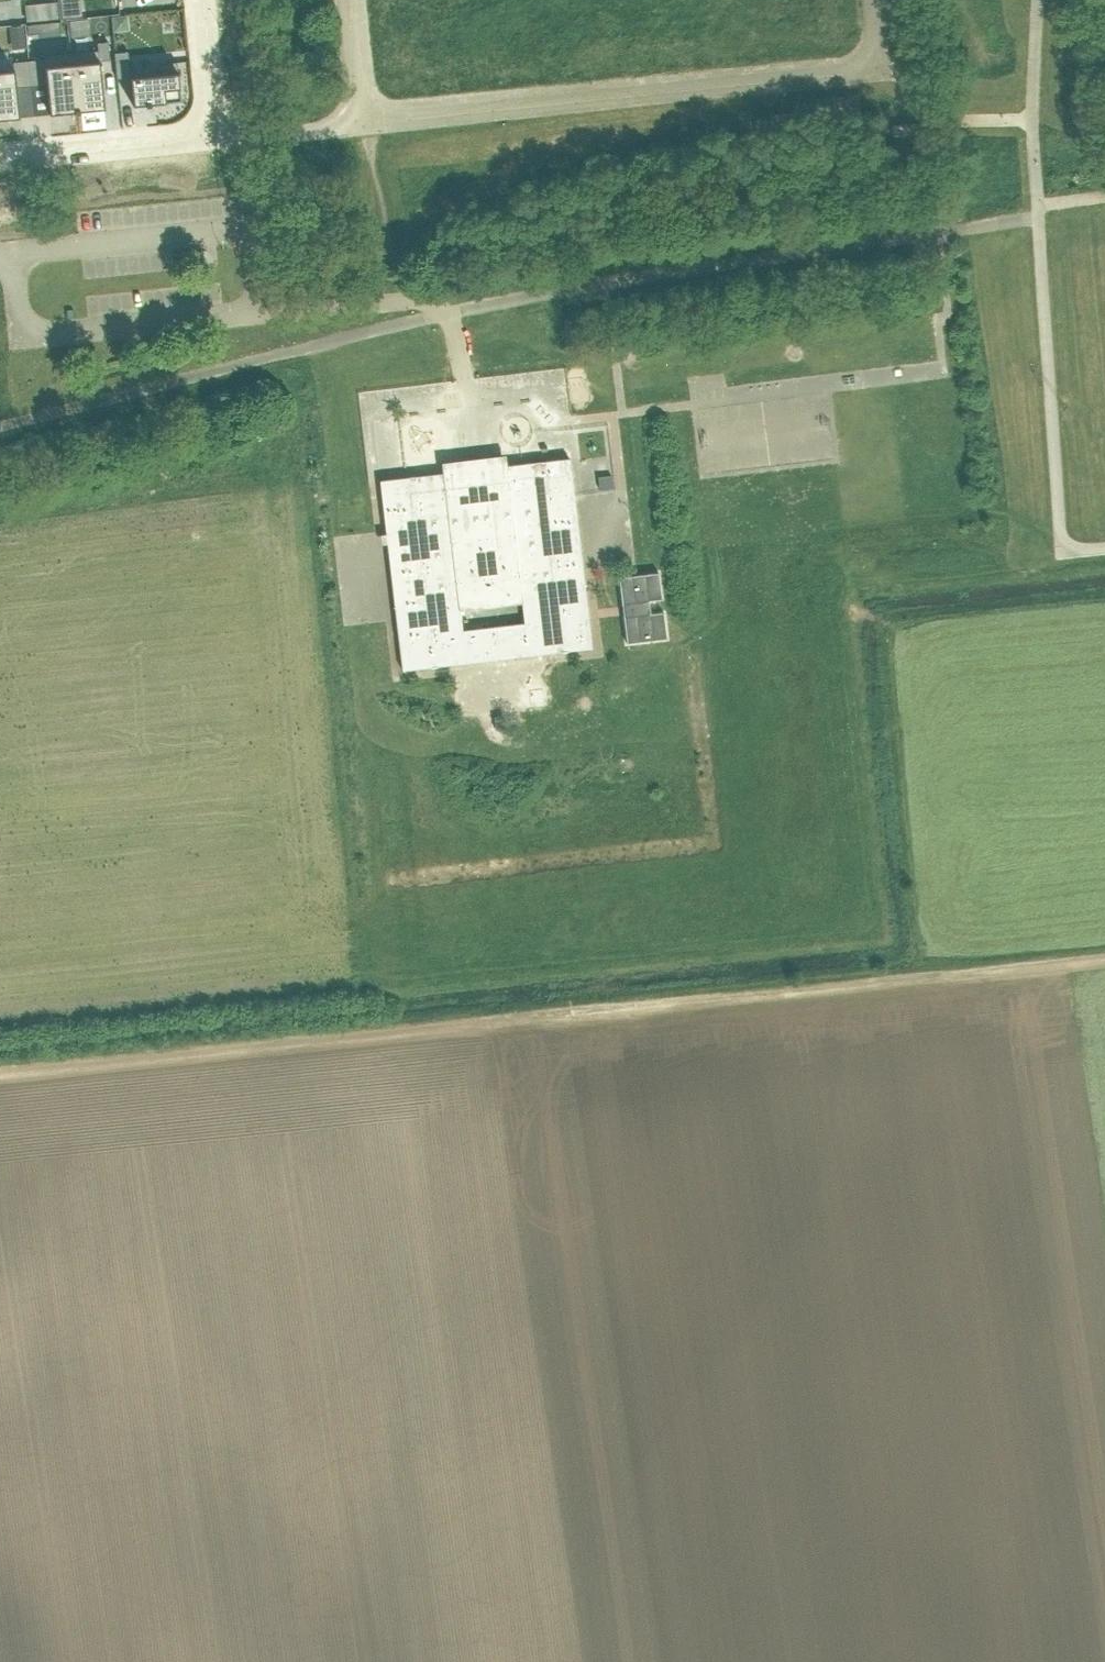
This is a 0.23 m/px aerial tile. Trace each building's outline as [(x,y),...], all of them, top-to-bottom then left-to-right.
[(78,0),(60,0),(62,18),(80,16),(78,0)] [(56,3),(26,6),(27,21),(58,18),(56,3)] [(113,18),(114,31),(124,30),(127,26),(126,17),(113,18)] [(37,24),(27,25),(28,34),(38,34),(37,24)] [(98,51),(71,53),(77,114),(80,114),(79,112),(104,109),(99,61),(110,60),(108,42),(97,43),(98,51)] [(128,52),(114,53),(117,79),(130,77),(131,77),(128,52)] [(44,59),(28,61),(31,86),(46,85),(50,115),(75,112),(75,114),(77,114),(71,53),(44,56),(44,59)] [(0,71),(0,120),(19,118),(16,88),(31,86),(28,61),(13,62),(14,70),(0,71)] [(131,77),(130,77),(133,106),(146,105),(146,106),(151,106),(150,104),(169,102),(180,101),(179,85),(177,62),(157,64),(158,74),(131,77)] [(902,124),(893,125),(894,136),(920,134),(920,123),(912,123),(902,124)] [(402,670),(592,648),(584,585),(569,458),(561,459),(529,463),(380,481),(395,608),(402,670)] [(637,575),(618,577),(627,644),(645,641),(667,639),(663,612),(650,613),(649,601),(662,599),(658,573),(637,575)] [(503,716),(495,717),(496,730),(505,729),(505,728),(503,716)]
